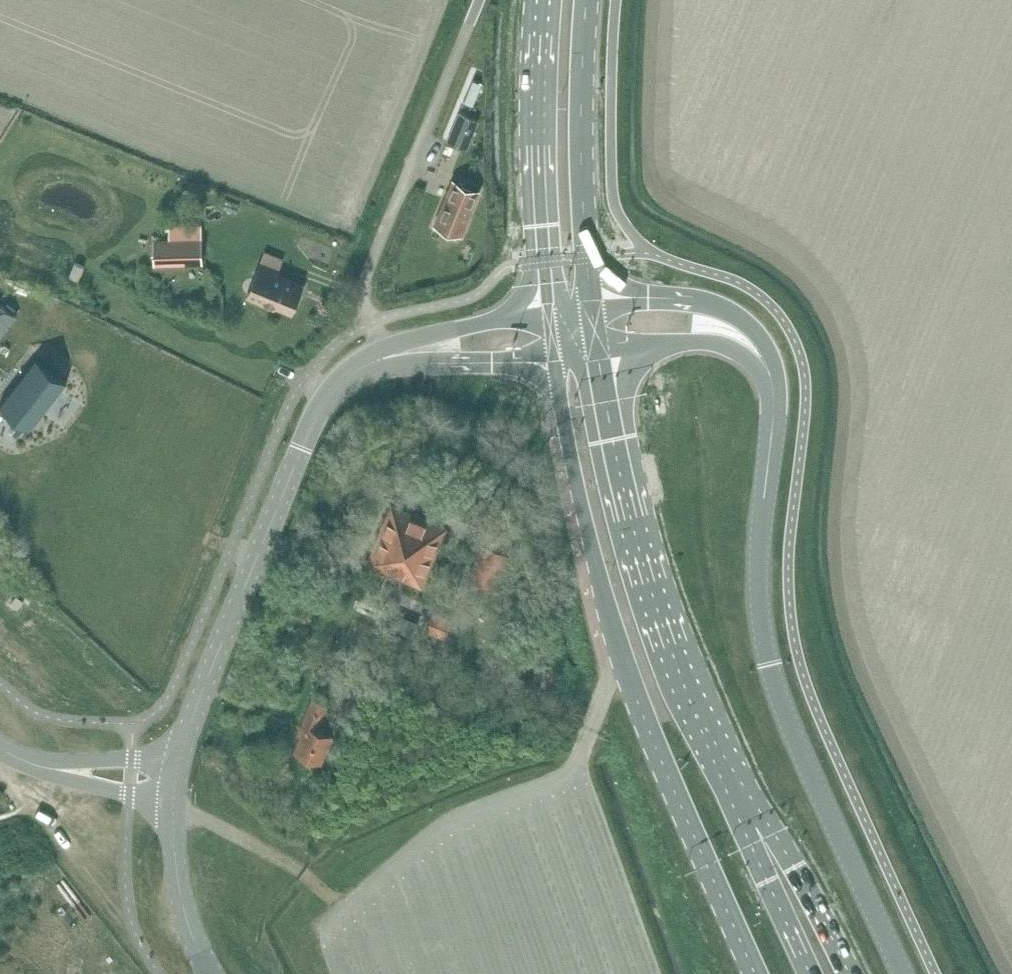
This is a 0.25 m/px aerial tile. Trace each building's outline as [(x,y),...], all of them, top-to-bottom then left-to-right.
[(474,78),(465,100),(473,104),(482,82),(474,78)] [(462,110),(449,141),(467,148),(479,118),(462,110)] [(455,179),(437,225),(462,235),(480,190),(455,179)] [(204,265),(203,245),(202,224),(170,225),(170,238),(155,239),(156,266),(204,265)] [(266,262),(287,270),(292,256),(272,249),(266,262)] [(261,262),(246,295),(275,307),(276,303),(294,311),(306,284),(282,274),(284,271),(261,262)] [(17,314),(0,300),(0,336),(17,314)] [(0,400),(1,401),(6,395),(35,418),(30,424),(31,425),(69,377),(68,376),(67,377),(38,354),(39,354),(38,353),(0,400)] [(393,505),(368,563),(422,585),(446,527),(393,505)] [(484,542),(469,577),(496,589),(506,565),(512,568),(521,548),(509,542),(505,551),(484,542)] [(17,595),(11,602),(18,609),(24,601),(17,595)] [(434,609),(426,630),(446,639),(455,618),(434,609)] [(408,624),(405,631),(414,635),(417,627),(408,624)] [(304,735),(297,751),(321,761),(332,733),(319,727),(330,702),(314,695),(298,733),(304,735)]
